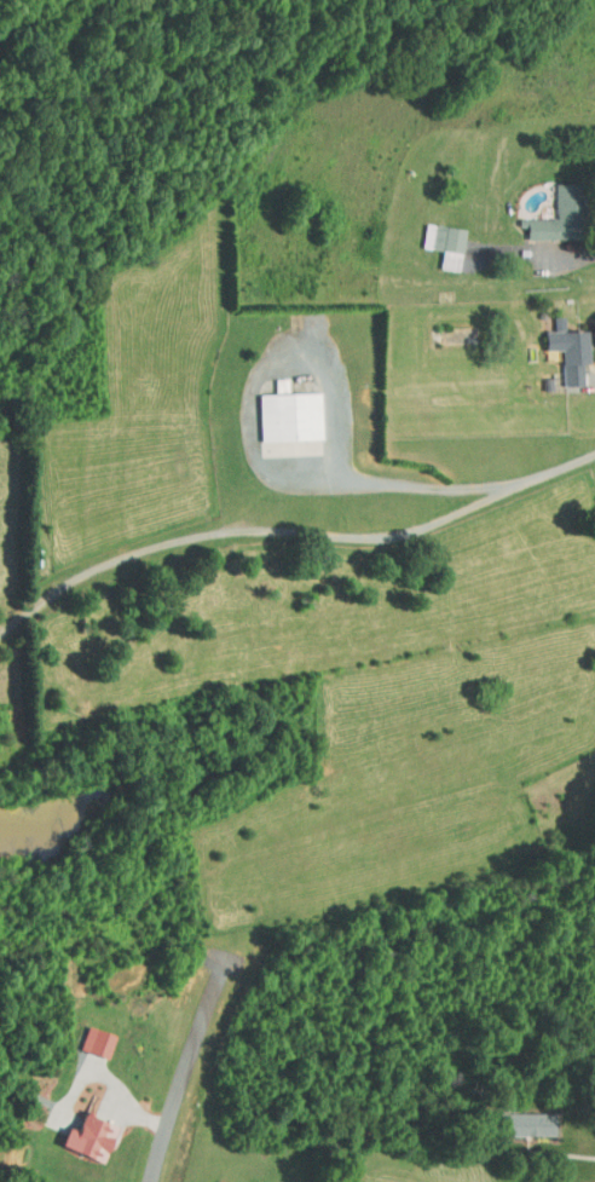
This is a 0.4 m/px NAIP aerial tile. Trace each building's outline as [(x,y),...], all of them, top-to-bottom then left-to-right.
[(515,232),(569,232),(569,176),(543,176),(543,199),(537,199),(537,211),(507,211),(507,220),(515,220),(515,232)] [(452,221),(413,217),(410,241),(429,243),(427,262),(448,264),(452,221)] [(571,378),(570,357),(576,357),(575,324),(552,324),(551,310),(542,310),(542,323),(533,324),(533,343),(550,343),(550,379),(571,378)] [(247,387),(248,434),(310,433),(309,385),(247,387)] [(103,1029),(75,1020),(67,1043),(95,1052),(103,1029)] [(544,1107),(487,1106),(487,1129),(544,1130),(544,1107)] [(56,1122),(48,1140),(90,1157),(105,1121),(72,1107),(64,1125),(56,1122)]
